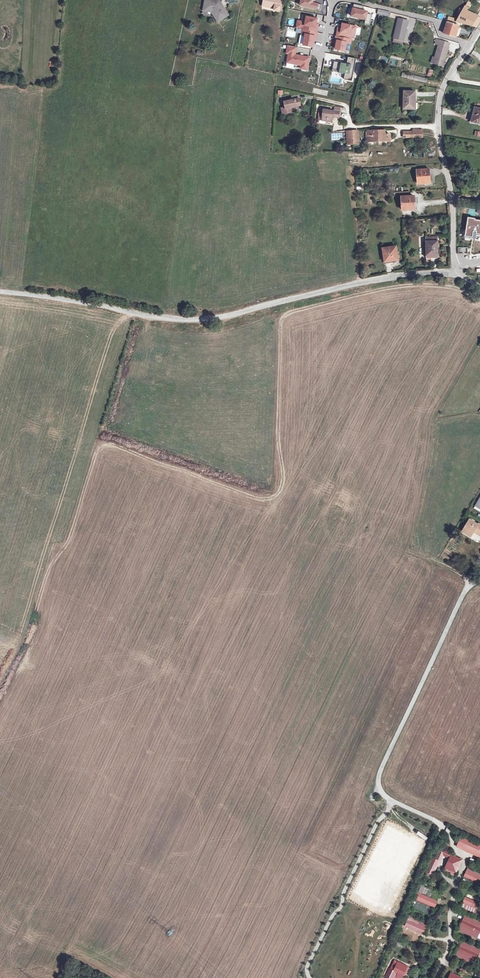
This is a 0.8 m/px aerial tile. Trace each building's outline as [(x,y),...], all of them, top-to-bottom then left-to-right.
[(204,7),(207,7),(206,11),(210,12),(218,22),(228,14),(219,1),(213,0),(205,0),(204,7)] [(279,6),(281,0),(263,0),(262,3),(270,4),(269,7),(274,8),(273,9),(279,10),(279,9),(279,6)] [(300,5),(317,8),(318,4),(313,3),(314,0),(301,0),(300,5)] [(470,2),(457,23),(474,27),(478,17),(469,13),(473,4),(470,2)] [(367,14),(368,11),(353,8),(351,16),(366,19),(365,23),(370,24),(371,15),(367,14)] [(318,18),(303,16),(302,21),(298,21),(296,27),(302,29),(301,34),(305,35),(304,44),(313,46),(314,40),(316,41),(320,23),(317,22),(318,18)] [(410,44),(416,19),(410,18),(405,42),(410,44)] [(398,19),(393,39),(403,42),(408,21),(398,19)] [(451,19),(450,22),(446,36),(457,39),(461,26),(456,25),(457,21),(451,19)] [(357,25),(342,23),(342,28),(338,27),(337,36),(336,36),(335,43),(336,44),(335,48),(345,50),(347,42),(351,42),(351,38),(355,39),(357,25)] [(438,63),(444,65),(450,45),(438,41),(437,46),(439,46),(435,60),(433,59),(431,64),(437,66),(438,63)] [(297,47),(288,45),(286,53),(289,54),(287,62),(302,65),(301,68),(308,70),(310,57),(296,54),(297,47)] [(356,58),(348,57),(347,64),(335,62),(333,70),(346,73),(346,78),(352,79),(356,58)] [(415,110),(415,103),(415,92),(404,92),(404,110),(415,110)] [(282,103),(283,109),(284,115),(289,114),(288,110),(294,109),(294,107),(298,106),(297,100),(282,103)] [(472,122),(479,124),(479,110),(475,108),(472,122)] [(320,116),(320,120),(325,121),(324,124),(325,124),(330,124),(331,117),(332,118),(332,120),(337,121),(338,110),(332,109),(331,113),(321,112),(320,116)] [(325,121),(320,120),(320,116),(317,115),(316,125),(325,126),(325,124),(324,124),(325,121)] [(383,129),(369,130),(369,140),(383,140),(389,139),(389,133),(383,134),(383,129)] [(414,169),(415,183),(428,183),(427,169),(414,169)] [(400,195),(401,209),(413,208),(412,195),(400,195)] [(472,235),(479,237),(479,236),(479,220),(472,218),(472,217),(465,216),(461,235),(469,236),(470,227),(474,227),(472,235)] [(474,227),(470,227),(469,236),(461,235),(461,237),(472,239),(472,235),(474,227)] [(436,237),(426,237),(426,244),(427,255),(430,255),(437,255),(436,237)] [(381,248),(384,261),(397,260),(394,246),(381,248)] [(469,520),(462,531),(470,535),(473,531),(479,535),(479,524),(479,523),(478,524),(470,519),(469,520)] [(456,844),(465,848),(468,841),(459,837),(456,844)] [(478,855),(479,851),(479,847),(468,841),(465,848),(478,855)] [(444,846),(438,857),(441,859),(442,860),(445,854),(452,858),(454,854),(455,852),(444,846)] [(452,858),(447,865),(449,866),(457,871),(464,859),(454,854),(452,858)] [(431,869),(434,871),(441,859),(438,857),(431,869)] [(457,871),(449,866),(447,869),(456,874),(457,871)] [(466,871),(479,878),(479,872),(468,867),(466,871)] [(464,876),(479,883),(479,878),(466,871),(464,876)] [(479,889),(479,883),(464,876),(461,881),(479,889)] [(421,882),(417,891),(436,899),(439,890),(421,882)] [(417,891),(414,897),(433,905),(436,899),(417,891)] [(465,898),(479,905),(479,899),(467,893),(465,898)] [(411,905),(429,913),(433,905),(414,897),(411,905)] [(463,902),(479,910),(479,905),(465,898),(463,902)] [(479,916),(479,914),(479,910),(463,902),(460,907),(479,916)] [(467,918),(465,922),(473,927),(475,923),(467,918)] [(408,920),(406,925),(422,934),(426,926),(417,921),(416,924),(408,920)] [(463,927),(460,931),(473,939),(476,934),(479,937),(479,925),(475,923),(473,927),(465,922),(463,927)] [(462,944),(460,948),(468,952),(470,948),(462,944)] [(455,957),(469,965),(471,960),(476,962),(479,954),(479,953),(470,948),(468,952),(460,948),(455,957)] [(402,966),(395,963),(391,973),(394,975),(397,976),(402,966)] [(406,968),(402,966),(397,976),(401,977),(406,968)]
